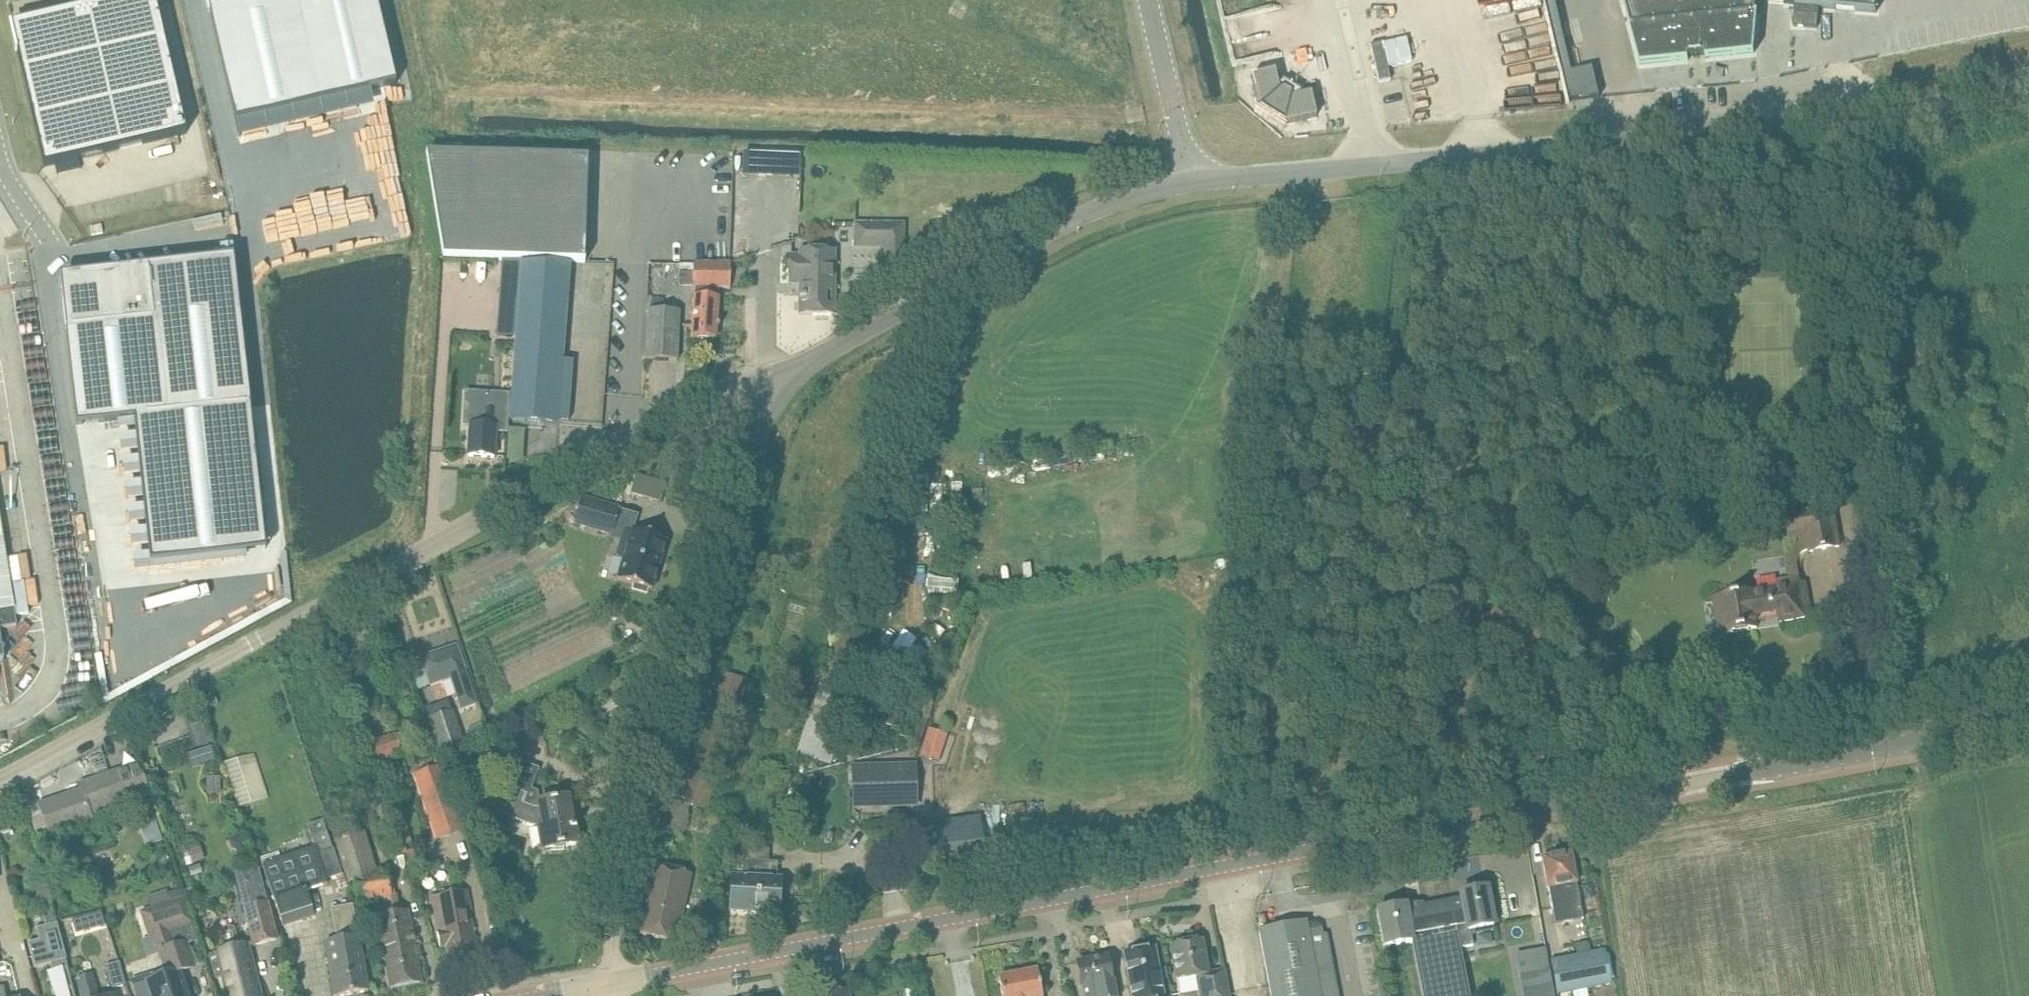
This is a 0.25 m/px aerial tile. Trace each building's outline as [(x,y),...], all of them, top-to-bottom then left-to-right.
[(11,24),(16,43),(17,48),(15,48),(15,50),(17,49),(44,166),(186,133),(155,0),(114,0),(52,15),(52,13),(50,13),(51,15),(30,20),(29,18),(28,18),(29,20),(18,23),(18,21),(17,21),(17,23),(11,24)] [(235,122),(396,85),(376,0),(206,0),(235,122)] [(1632,25),(1630,25),(1640,65),(1754,53),(1758,12),(1756,12),(1757,1),(1877,12),(1878,0),(1625,0),(1632,25)] [(1817,27),(1818,14),(1794,12),(1793,25),(1817,27)] [(1382,42),(1371,44),(1379,82),(1390,79),(1387,67),(1400,64),(1394,40),(1382,43),(1382,42)] [(1270,69),(1245,74),(1252,104),(1283,123),(1312,116),(1306,92),(1286,96),(1274,89),(1270,69)] [(504,259),(523,259),(569,261),(583,261),(586,158),(426,153),(443,257),(504,259)] [(767,195),(803,196),(804,169),(768,168),(767,195)] [(903,275),(903,223),(856,222),(856,245),(885,245),(885,275),(903,275)] [(776,245),(792,239),(789,229),(772,235),(776,245)] [(834,314),(834,294),(834,250),(800,250),(800,255),(789,255),(789,283),(800,283),(800,314),(834,314)] [(68,299),(64,300),(77,425),(251,406),(235,256),(118,269),(119,274),(66,280),(68,299)] [(504,259),(501,305),(519,306),(523,259),(504,259)] [(519,306),(511,420),(558,423),(558,421),(562,359),(569,266),(569,261),(523,259),(519,306)] [(693,262),(692,287),(729,287),(730,263),(693,262)] [(716,338),(716,326),(718,300),(694,299),(693,317),(692,337),(716,338)] [(677,360),(678,340),(679,311),(648,310),(646,359),(677,360)] [(466,392),(464,425),(471,426),(471,436),(469,456),(495,458),(496,431),(510,432),(511,394),(466,392)] [(663,500),(668,480),(634,472),(629,492),(663,500)] [(620,508),(582,497),(574,523),(575,523),(612,534),(620,508)] [(1799,535),(1800,542),(1798,543),(1795,546),(1791,551),(1789,554),(1787,559),(1787,562),(1789,577),(1777,579),(1778,586),(1714,598),(1721,634),(1757,627),(1755,617),(1779,612),(1780,621),(1811,616),(1805,581),(1801,582),(1800,576),(1799,576),(1798,567),(1797,561),(1800,555),(1802,551),(1805,548),(1810,553),(1843,547),(1834,502),(1781,512),(1786,538),(1799,535)] [(1871,534),(1870,524),(1868,502),(1851,503),(1854,535),(1871,534)] [(0,518),(0,628),(16,625),(0,518)] [(664,554),(670,534),(635,524),(635,525),(627,523),(620,549),(627,551),(621,572),(623,573),(637,577),(636,583),(650,587),(652,580),(656,581),(662,561),(664,554)] [(456,646),(436,653),(422,657),(432,685),(452,678),(462,709),(476,705),(456,646)] [(896,665),(883,656),(865,682),(878,692),(896,665)] [(903,661),(888,707),(906,713),(920,667),(903,661)] [(749,680),(721,671),(682,803),(671,799),(662,830),(681,835),(690,805),(710,811),(749,680)] [(218,704),(213,691),(202,695),(207,708),(218,704)] [(874,701),(868,719),(896,728),(900,715),(882,709),(884,704),(874,701)] [(463,745),(463,744),(452,711),(427,720),(439,753),(463,745)] [(482,723),(466,730),(472,743),(488,736),(482,723)] [(378,762),(401,754),(394,732),(370,740),(378,762)] [(211,747),(198,751),(203,764),(215,760),(211,747)] [(255,753),(224,762),(238,807),(239,807),(268,797),(255,753)] [(469,761),(449,759),(447,780),(468,782),(469,761)] [(151,797),(145,782),(139,763),(79,784),(81,789),(38,804),(45,823),(49,837),(93,823),(91,816),(151,797)] [(916,765),(852,767),(852,797),(916,795),(916,765)] [(158,767),(145,771),(149,782),(161,778),(158,767)] [(437,837),(463,828),(441,768),(416,776),(437,837)] [(221,793),(220,776),(206,776),(207,794),(221,793)] [(568,798),(539,802),(539,809),(536,809),(523,805),(527,796),(506,788),(496,815),(524,825),(542,826),(546,849),(578,844),(576,829),(577,829),(577,825),(573,826),(568,798)] [(10,831),(2,804),(0,805),(0,834),(10,831)] [(941,850),(988,849),(987,816),(940,818),(941,850)] [(358,904),(366,903),(374,947),(382,945),(389,987),(422,981),(419,962),(410,911),(400,912),(397,893),(391,894),(386,867),(376,869),(364,831),(360,832),(356,819),(330,827),(348,884),(354,882),(358,904)] [(278,850),(259,857),(262,864),(280,919),(283,926),(314,916),(311,908),(306,895),(328,887),(326,880),(341,875),(322,820),(308,825),(315,846),(281,858),(278,850)] [(241,836),(229,840),(232,847),(239,850),(246,848),(241,836)] [(778,862),(769,861),(770,847),(736,844),(734,860),(731,910),(778,912),(780,880),(777,879),(778,862)] [(205,859),(200,846),(189,849),(193,863),(205,859)] [(1583,919),(1571,852),(1542,857),(1555,924),(1583,919)] [(691,874),(653,865),(638,933),(676,942),(691,874)] [(245,870),(255,898),(256,903),(245,907),(246,909),(244,910),(254,947),(278,939),(254,867),(245,870)] [(37,888),(45,925),(35,927),(35,929),(36,929),(39,939),(30,941),(29,940),(28,941),(34,967),(51,963),(52,971),(47,972),(56,995),(75,995),(62,940),(47,886),(37,888)] [(1462,899),(1451,901),(1460,948),(1473,945),(1470,931),(1493,926),(1490,907),(1486,888),(1461,893),(1462,899)] [(468,911),(471,910),(468,892),(432,899),(437,932),(440,946),(447,945),(453,975),(479,970),(468,911)] [(151,938),(162,969),(131,979),(137,995),(187,995),(179,972),(194,967),(186,944),(198,940),(193,924),(194,923),(185,897),(140,912),(149,939),(151,938)] [(1434,905),(1440,937),(1451,995),(1470,995),(1460,948),(1451,901),(1434,905)] [(1379,910),(1382,930),(1387,948),(1407,943),(1412,943),(1423,995),(1451,995),(1440,937),(1434,905),(1424,907),(1423,902),(1409,904),(1410,909),(1406,910),(1405,905),(1379,910)] [(353,907),(352,904),(331,908),(337,939),(325,942),(335,995),(339,995),(368,991),(353,907)] [(74,918),(78,930),(90,927),(86,915),(74,918)] [(1271,995),(1338,995),(1326,934),(1323,934),(1322,928),(1308,931),(1306,922),(1259,931),(1271,995)] [(1224,970),(1209,973),(1202,939),(1171,945),(1177,980),(1197,977),(1201,995),(1229,995),(1224,970)] [(259,990),(248,943),(207,954),(213,977),(222,975),(227,995),(261,995),(259,990)] [(1160,975),(1158,968),(1155,948),(1124,954),(1132,995),(1164,995),(1161,980),(1160,975)] [(1543,976),(1538,950),(1516,954),(1521,980),(1543,976)] [(1606,951),(1591,953),(1552,960),(1558,994),(1612,985),(1606,951)] [(1114,979),(1111,979),(1107,957),(1077,963),(1084,995),(1118,995),(1114,979)] [(121,962),(107,965),(113,988),(128,984),(121,962)] [(1166,966),(1158,968),(1160,975),(1161,980),(1168,978),(1166,966)] [(1038,970),(999,978),(1002,995),(1043,995),(1038,970)] [(93,973),(77,978),(82,995),(99,995),(93,973)]
